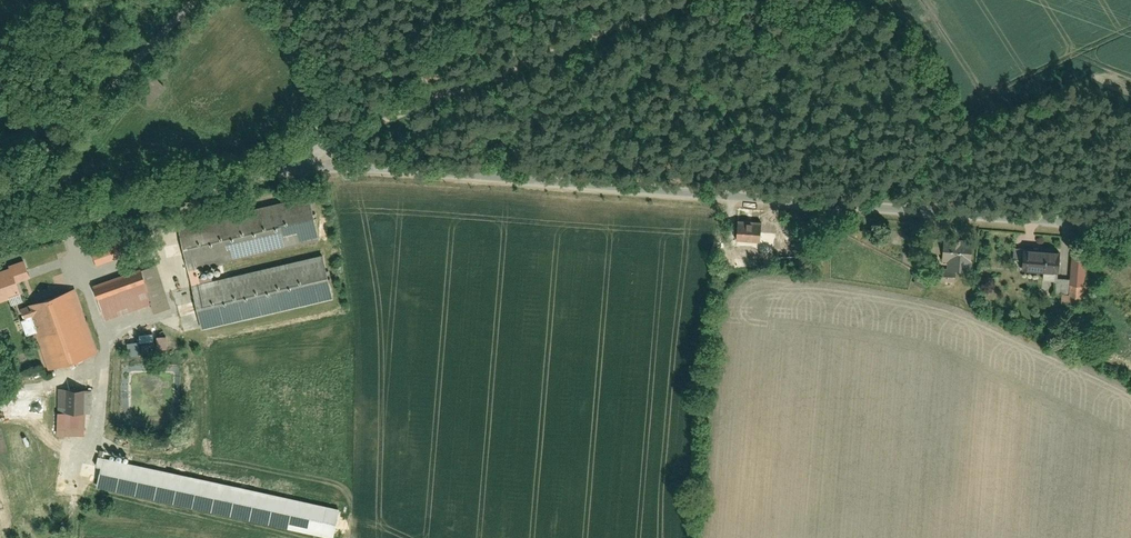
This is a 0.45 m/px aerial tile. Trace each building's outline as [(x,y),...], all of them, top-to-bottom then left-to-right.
[(670,20),(696,7),(692,0),(666,13),(670,20)] [(180,227),(190,271),(322,242),(312,198),(180,227)] [(762,218),(738,217),(736,239),(761,241),(762,218)] [(976,235),(944,233),(942,256),(948,257),(948,262),(971,264),(971,257),(974,257),(976,235)] [(123,235),(91,247),(97,267),(130,255),(123,235)] [(1061,245),(1024,243),(1022,266),(1043,268),(1042,277),(1056,278),(1057,268),(1059,268),(1061,245)] [(1087,252),(1071,251),(1070,275),(1069,290),(1062,290),(1061,299),(1084,300),(1087,252)] [(751,256),(734,255),(734,266),(750,267),(751,256)] [(193,286),(203,330),(335,301),(325,257),(193,286)] [(22,295),(18,284),(31,279),(25,261),(9,266),(10,269),(0,272),(0,303),(22,295)] [(955,266),(941,264),(940,277),(954,278),(955,266)] [(157,265),(93,286),(105,321),(169,300),(157,265)] [(75,289),(30,306),(53,370),(98,353),(75,289)] [(155,333),(141,335),(142,341),(156,339),(155,333)] [(161,343),(169,349),(176,339),(168,333),(161,343)] [(140,340),(129,342),(131,355),(142,354),(140,340)] [(89,393),(62,391),(60,436),(86,438),(89,393)] [(105,459),(99,490),(322,537),(336,537),(342,509),(105,459)]
